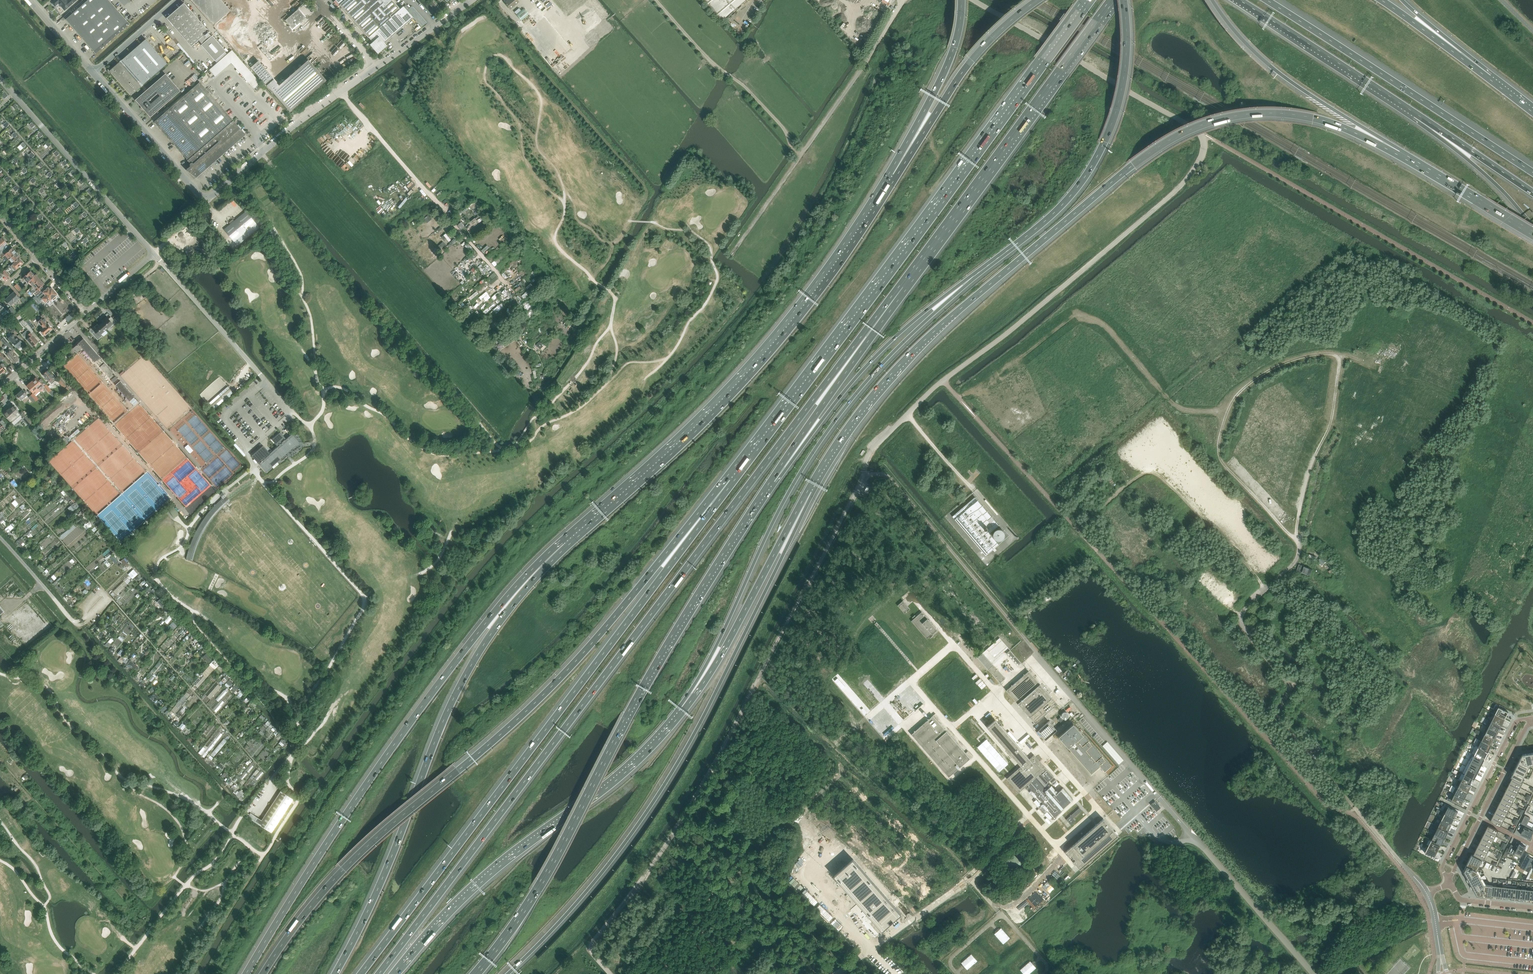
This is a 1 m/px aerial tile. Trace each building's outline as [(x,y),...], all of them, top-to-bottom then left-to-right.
[(76,0),(68,0),(67,0),(55,0),(52,3),(53,4),(52,4),(54,6),(55,6),(58,3),(61,6),(60,7),(63,10),(64,10),(65,10),(76,0)] [(123,16),(119,12),(116,8),(109,0),(82,0),(82,1),(63,17),(95,54),(130,24),(123,16)] [(225,5),(221,0),(191,0),(213,25),(230,11),(225,5)] [(392,0),(345,0),(339,5),(368,38),(368,37),(400,9),(392,0)] [(518,2),(517,0),(508,0),(504,3),(510,9),(518,2)] [(722,21),(746,0),(704,0),(722,21)] [(211,36),(208,32),(209,31),(197,18),(185,5),(168,20),(191,47),(198,40),(202,44),(201,45),(215,61),(226,51),(212,35),(211,36)] [(384,43),(413,18),(403,7),(400,9),(368,37),(373,43),(370,45),(378,53),(386,46),(384,43)] [(292,29),(306,17),(298,9),(285,21),(292,29)] [(131,96),(167,64),(159,54),(146,39),(109,71),(131,96)] [(290,112),(325,81),(326,80),(308,60),(279,86),(276,83),(277,82),(259,61),(251,67),(270,90),(290,112)] [(150,117),(180,91),(165,74),(150,87),(135,100),(150,117)] [(246,135),(233,120),(200,82),(169,109),(154,122),(187,160),(187,161),(188,161),(189,162),(189,163),(190,163),(190,164),(190,165),(189,166),(189,167),(188,168),(187,168),(187,169),(186,170),(196,178),(246,135)] [(246,212),(224,230),(234,241),(238,246),(259,228),(256,223),(246,212)] [(10,259),(17,253),(12,248),(7,253),(6,250),(5,251),(4,251),(0,255),(2,258),(3,257),(7,261),(10,259)] [(20,257),(18,255),(17,253),(10,259),(12,262),(10,263),(10,264),(8,266),(9,267),(11,266),(12,265),(13,264),(20,257)] [(20,258),(21,258),(20,257),(13,264),(12,265),(11,266),(15,270),(24,263),(20,258)] [(27,282),(29,281),(35,276),(31,271),(22,279),(24,280),(27,283),(27,282)] [(33,286),(40,280),(36,275),(35,276),(29,281),(33,286)] [(42,286),(44,284),(40,280),(33,286),(32,287),(32,288),(32,292),(35,296),(44,288),(42,286)] [(35,296),(33,298),(33,299),(37,303),(38,304),(41,302),(40,301),(43,299),(45,302),(46,302),(49,298),(50,300),(52,298),(53,300),(57,297),(55,295),(57,294),(52,288),(50,290),(48,288),(46,286),(44,288),(35,296)] [(20,298),(18,296),(15,292),(12,294),(11,293),(9,295),(10,296),(17,304),(19,303),(17,300),(20,298)] [(17,304),(10,296),(9,295),(7,296),(8,297),(5,300),(10,306),(13,303),(15,306),(17,304)] [(134,304),(130,300),(124,306),(140,323),(142,321),(130,308),(134,304)] [(0,304),(0,312),(2,314),(3,315),(3,316),(4,316),(8,312),(7,311),(1,303),(0,304)] [(39,322),(38,323),(42,328),(43,327),(40,330),(41,331),(39,332),(43,336),(44,335),(45,336),(52,330),(50,327),(51,326),(51,325),(49,323),(47,324),(43,320),(44,319),(46,322),(50,319),(49,318),(45,313),(41,316),(43,318),(38,321),(39,322)] [(102,322),(100,324),(106,330),(110,326),(111,327),(117,323),(112,318),(111,317),(109,319),(107,316),(106,316),(104,318),(101,320),(102,322)] [(24,319),(20,322),(25,328),(26,327),(28,330),(27,330),(23,334),(24,335),(23,336),(26,339),(27,339),(27,340),(28,340),(27,341),(29,343),(30,343),(33,346),(38,342),(33,335),(31,333),(34,331),(24,319)] [(16,330),(14,328),(9,323),(7,325),(13,332),(16,330)] [(97,324),(92,329),(95,332),(92,334),(97,340),(102,335),(101,334),(106,330),(100,324),(98,325),(97,324)] [(12,336),(9,339),(12,343),(13,343),(18,349),(19,349),(24,345),(23,345),(23,344),(17,337),(15,338),(12,336)] [(0,340),(5,346),(6,344),(9,348),(5,352),(6,352),(6,353),(14,363),(18,360),(19,359),(18,358),(12,351),(14,349),(13,348),(9,343),(3,337),(1,339),(0,340)] [(67,350),(67,351),(72,357),(76,353),(77,353),(80,350),(100,373),(103,371),(110,379),(113,376),(115,375),(105,363),(100,357),(82,337),(79,340),(80,342),(79,343),(77,341),(67,350)] [(58,377),(56,379),(48,370),(46,372),(46,371),(43,374),(43,375),(47,379),(46,379),(48,382),(49,381),(51,384),(56,380),(64,389),(66,387),(58,377)] [(39,381),(36,378),(35,379),(32,381),(33,381),(32,382),(40,391),(44,387),(49,393),(51,391),(41,379),(39,381)] [(120,381),(115,385),(129,401),(134,397),(120,381)] [(35,395),(40,391),(32,382),(31,383),(30,383),(28,385),(27,386),(33,393),(31,395),(36,401),(39,399),(35,395)] [(233,392),(227,386),(207,404),(213,410),(233,392)] [(26,399),(28,397),(22,390),(15,396),(18,399),(19,398),(21,400),(24,397),(26,399)] [(134,397),(129,401),(133,406),(138,401),(134,397)] [(10,409),(4,414),(9,419),(12,422),(16,419),(19,422),(23,418),(29,425),(32,423),(27,417),(22,411),(20,413),(18,411),(12,404),(9,407),(10,409)] [(277,457),(292,447),(293,447),(299,442),(292,434),(286,439),(280,432),(272,440),(278,446),(270,454),(263,446),(252,456),(265,471),(279,459),(277,457)] [(196,549),(199,541),(203,532),(205,529),(210,521),(215,515),(221,509),(224,505),(230,501),(222,492),(220,495),(223,499),(221,501),(216,506),(210,512),(206,517),(200,526),(197,532),(193,539),(191,544),(189,552),(187,559),(193,560),(194,554),(196,549)] [(989,533),(999,525),(975,497),(952,516),(986,556),(999,545),(989,533)] [(180,514),(173,505),(167,508),(174,518),(180,514)] [(993,532),(993,535),(993,537),(995,539),(997,540),(999,540),(1001,539),(1003,538),(1004,536),(1004,534),(1004,532),(1002,530),(1000,529),(998,528),(996,529),(994,530),(993,532)] [(903,601),(897,605),(905,614),(910,609),(903,601)] [(911,621),(927,639),(937,630),(922,612),(911,621)] [(988,670),(1000,683),(1005,678),(993,665),(988,670)] [(1029,671),(1006,691),(1035,724),(1043,717),(1058,704),(1029,671)] [(1499,707),(1495,714),(1505,719),(1508,712),(1502,709),(1503,707),(1500,705),(1499,707)] [(1495,714),(1492,721),(1501,726),(1502,726),(1505,719),(1495,714)] [(933,715),(913,733),(951,775),(970,758),(933,715)] [(1044,767),(1038,772),(1035,767),(1040,762),(1034,755),(1029,759),(1002,727),(995,720),(987,727),(1018,763),(1019,761),(1023,765),(1007,779),(1019,792),(1026,787),(1027,788),(1026,789),(1041,805),(1038,807),(1045,814),(1047,812),(1051,816),(1053,819),(1055,819),(1056,818),(1056,817),(1062,811),(1061,810),(1073,799),(1044,767)] [(1490,720),(1486,726),(1498,732),(1501,726),(1492,721),(1490,720)] [(1058,737),(1091,774),(1100,766),(1104,772),(1111,766),(1073,724),(1058,737)] [(1486,726),(1482,733),(1485,734),(1495,739),(1498,732),(1486,726)] [(1485,734),(1482,741),(1492,746),(1495,739),(1485,734)] [(987,739),(978,747),(999,772),(1008,764),(987,739)] [(1479,739),(1476,746),(1478,747),(1488,752),(1492,746),(1482,741),(1479,739)] [(1315,750),(1314,752),(1316,752),(1317,752),(1320,750),(1320,749),(1320,746),(1319,744),(1316,743),(1314,744),(1312,746),(1311,747),(1312,749),(1314,748),(1315,750)] [(1478,747),(1475,754),(1484,759),(1485,759),(1485,758),(1486,759),(1489,754),(1488,753),(1488,752),(1478,747)] [(1511,777),(1512,777),(1522,782),(1523,780),(1530,765),(1532,765),(1532,753),(1523,754),(1512,775),(1511,777)] [(1475,754),(1472,761),(1481,766),(1484,759),(1475,754)] [(1472,761),(1468,768),(1477,772),(1481,766),(1472,761)] [(1468,768),(1465,774),(1473,778),(1474,779),(1477,772),(1468,768)] [(1465,774),(1462,781),(1471,786),(1470,785),(1473,778),(1465,774)] [(1520,788),(1523,783),(1522,782),(1512,777),(1510,782),(1520,788)] [(1458,779),(1454,786),(1468,793),(1471,786),(1462,781),(1458,779)] [(1518,793),(1520,788),(1510,782),(1507,787),(1518,793)] [(1454,786),(1451,793),(1452,793),(1464,799),(1468,793),(1454,786)] [(1515,797),(1518,793),(1507,787),(1505,792),(1515,797)] [(272,833),(293,799),(281,791),(261,820),(251,813),(248,817),(272,833)] [(1513,802),(1515,797),(1505,792),(1503,797),(1513,802)] [(1452,793),(1449,799),(1462,805),(1464,799),(1452,793)] [(1511,807),(1513,802),(1503,797),(1500,802),(1511,807)] [(1508,812),(1511,807),(1500,802),(1498,807),(1508,812)] [(1445,806),(1442,812),(1455,818),(1458,812),(1445,806)] [(1506,817),(1508,812),(1498,807),(1495,811),(1506,817)] [(1437,809),(1436,812),(1444,816),(1442,820),(1452,825),(1455,818),(1442,812),(1437,809)] [(1503,821),(1506,817),(1495,811),(1493,816),(1503,821)] [(1521,824),(1525,826),(1521,834),(1528,838),(1527,839),(1530,840),(1532,837),(1531,837),(1532,833),(1532,827),(1532,828),(1527,825),(1530,818),(1525,815),(1521,824)] [(1501,827),(1503,821),(1493,816),(1490,821),(1501,827)] [(1103,819),(1065,853),(1080,869),(1118,836),(1103,819)] [(1442,820),(1438,826),(1448,831),(1452,825),(1442,820)] [(1438,826),(1435,833),(1445,838),(1448,831),(1438,826)] [(1496,836),(1498,831),(1488,826),(1485,831),(1496,836)] [(1493,841),(1496,836),(1485,831),(1483,836),(1493,841)] [(1435,833),(1432,840),(1441,845),(1445,838),(1435,833)] [(1491,846),(1493,841),(1483,836),(1481,840),(1491,846)] [(1432,840),(1428,846),(1428,847),(1438,851),(1441,845),(1432,840)] [(1489,850),(1491,846),(1481,840),(1478,845),(1489,850)] [(1517,843),(1517,842),(1514,847),(1511,846),(1512,845),(1511,845),(1507,852),(1508,852),(1508,851),(1521,858),(1526,847),(1519,844),(1517,843)] [(1486,855),(1489,850),(1478,845),(1476,850),(1486,855)] [(1428,847),(1425,853),(1435,858),(1438,851),(1428,847)] [(1484,860),(1486,855),(1476,850),(1473,855),(1484,860)] [(1009,875),(1022,863),(1012,852),(999,864),(1009,875)] [(1472,855),(1464,871),(1477,896),(1489,897),(1491,897),(1491,896),(1493,886),(1493,885),(1490,885),(1485,885),(1484,882),(1483,881),(1477,871),(1483,860),(1473,855),(1472,855)] [(1526,855),(1520,868),(1529,873),(1532,866),(1529,864),(1532,858),(1530,857),(1530,856),(1527,855),(1526,855)] [(1010,938),(1001,928),(995,934),(1003,944),(1010,938)] [(967,970),(977,961),(971,954),(961,963),(967,970)] [(1036,968),(1030,961),(1020,970),(1024,973),(1029,973),(1036,968)]
